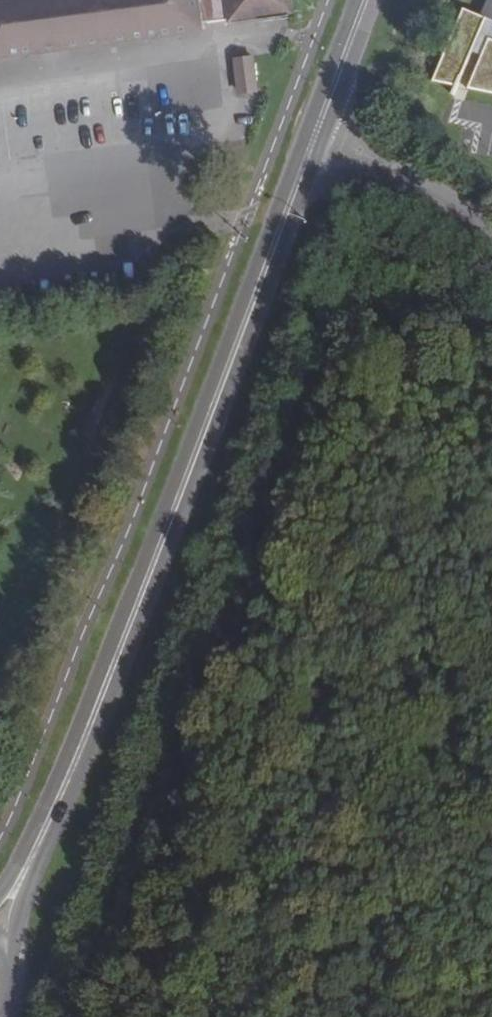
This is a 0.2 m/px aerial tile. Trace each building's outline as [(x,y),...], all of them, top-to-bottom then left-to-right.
[(202,30),(202,22),(227,18),(227,20),(292,11),(290,0),(0,0),(0,56),(202,30)] [(461,8),(431,81),(491,94),(491,0),(483,0),(477,15),(461,8)] [(256,90),(251,57),(235,61),(239,93),(256,90)]
